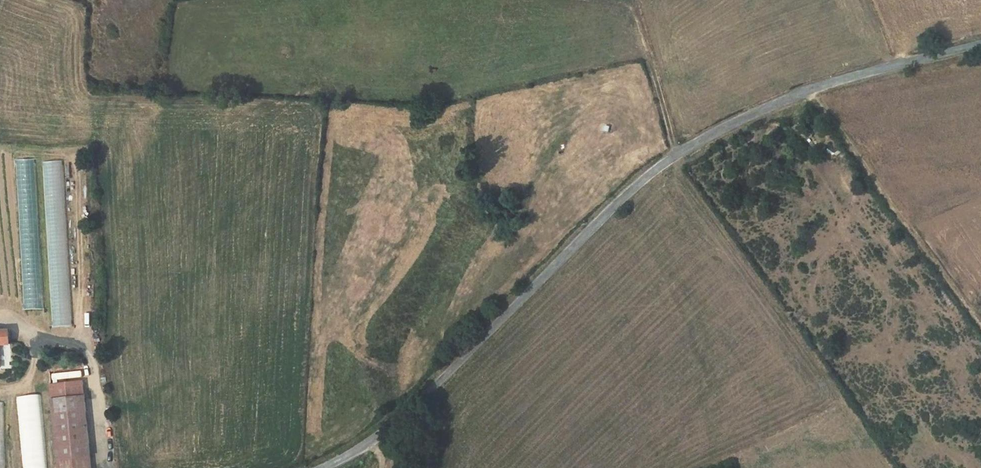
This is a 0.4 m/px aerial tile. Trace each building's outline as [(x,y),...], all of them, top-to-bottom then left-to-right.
[(35,159),(18,160),(25,310),(42,309),(35,159)] [(49,225),(48,225),(53,327),(72,326),(64,161),(46,162),(49,225)] [(9,331),(0,331),(0,345),(10,345),(9,331)] [(51,386),(59,467),(91,467),(82,383),(51,386)] [(17,396),(22,467),(47,467),(42,394),(17,396)]
